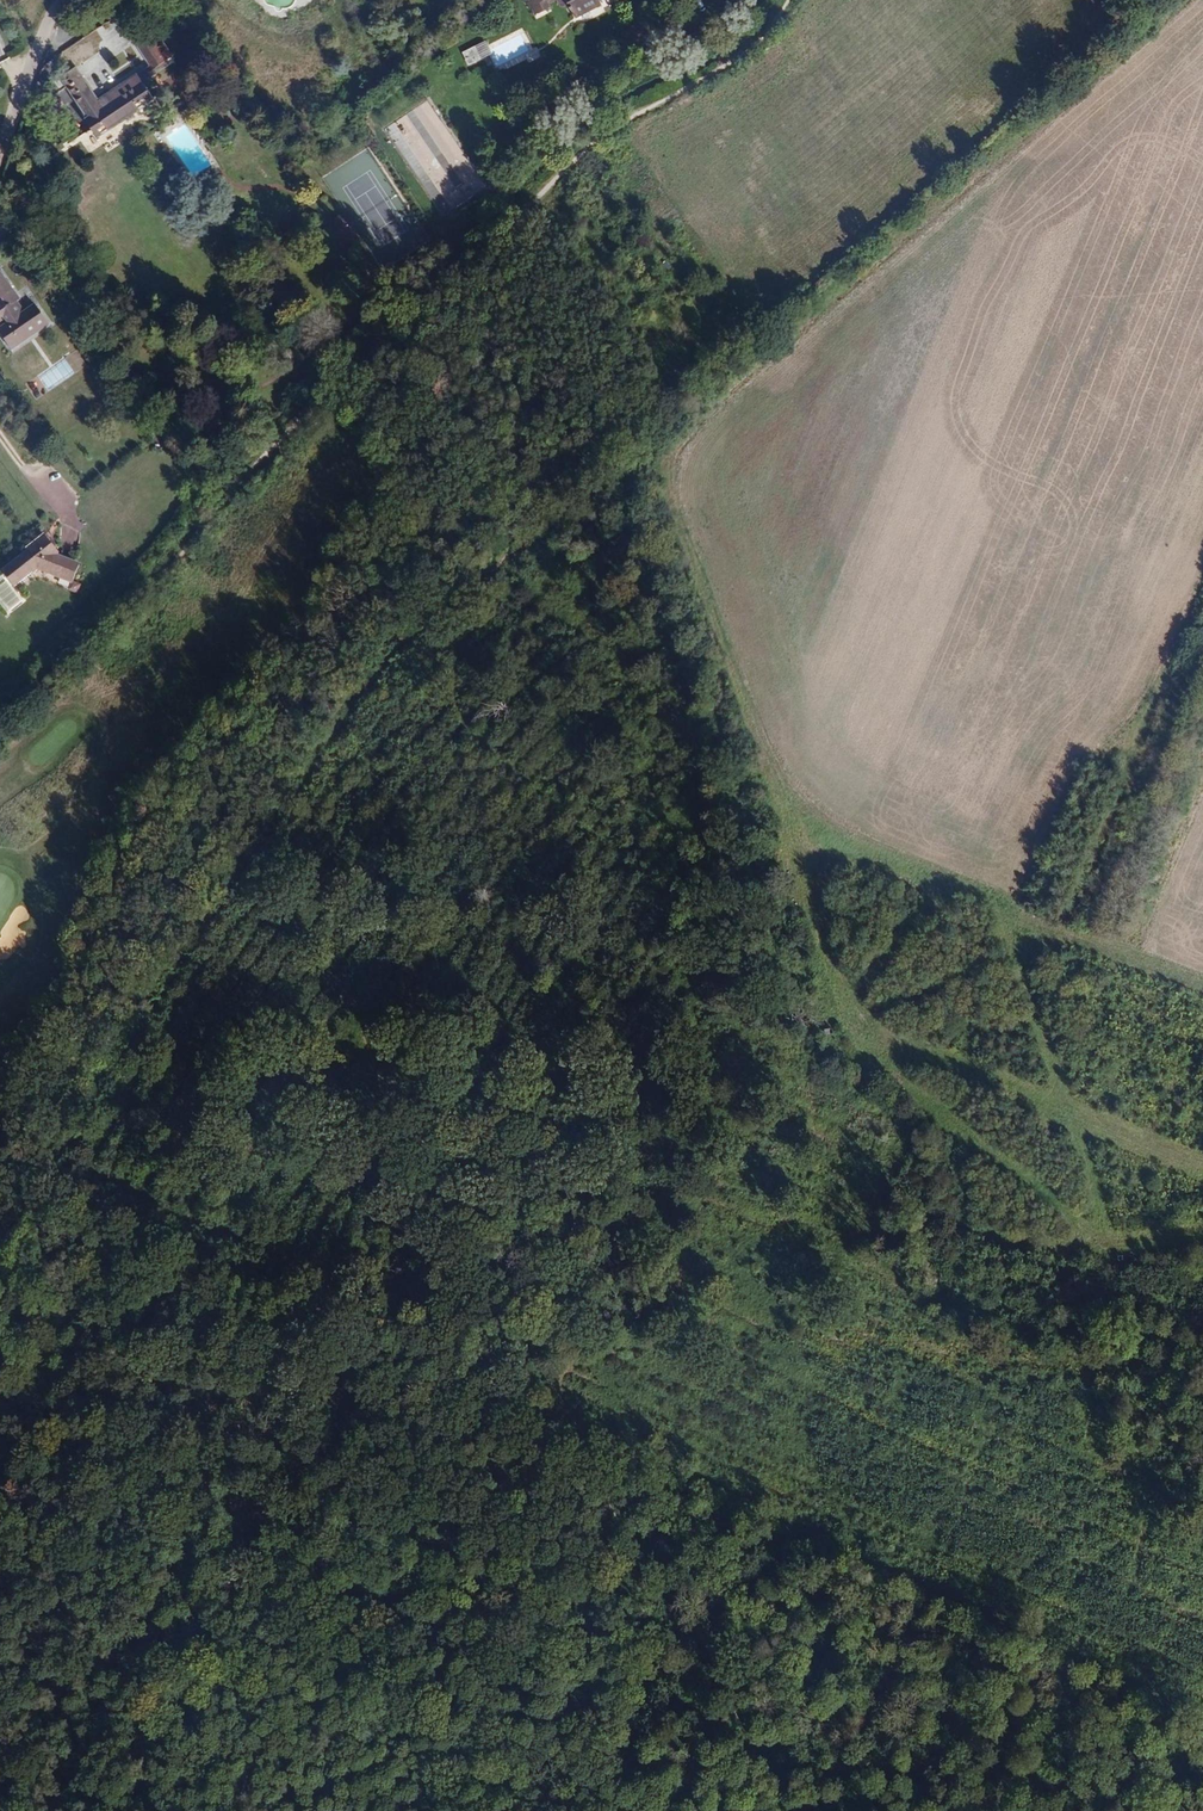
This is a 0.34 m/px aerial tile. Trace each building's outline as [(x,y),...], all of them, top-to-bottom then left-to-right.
[(523,2),(526,3),(529,10),(531,9),(534,15),(550,6),(549,3),(554,0),(522,0),(523,2)] [(560,7),(567,3),(575,17),(601,3),(600,0),(557,0),(560,7)] [(136,14),(130,4),(116,13),(122,23),(136,14)] [(102,24),(114,51),(122,48),(118,40),(125,37),(116,18),(102,24)] [(137,37),(159,71),(175,60),(153,27),(137,37)] [(142,82),(159,71),(137,37),(133,40),(150,65),(137,74),(142,82)] [(463,50),(468,64),(493,54),(487,41),(463,50)] [(60,76),(66,85),(81,75),(75,66),(60,76)] [(154,99),(142,82),(137,74),(98,100),(81,75),(66,85),(87,117),(84,119),(97,137),(154,99)] [(3,320),(6,324),(0,329),(0,333),(12,350),(47,324),(33,305),(23,312),(15,301),(17,299),(0,275),(0,323),(3,320)] [(44,535),(37,540),(45,545),(50,542),(44,535)] [(45,545),(37,540),(27,548),(29,551),(4,570),(12,581),(28,569),(31,573),(37,568),(71,582),(79,564),(55,554),(58,552),(50,542),(45,545)]
